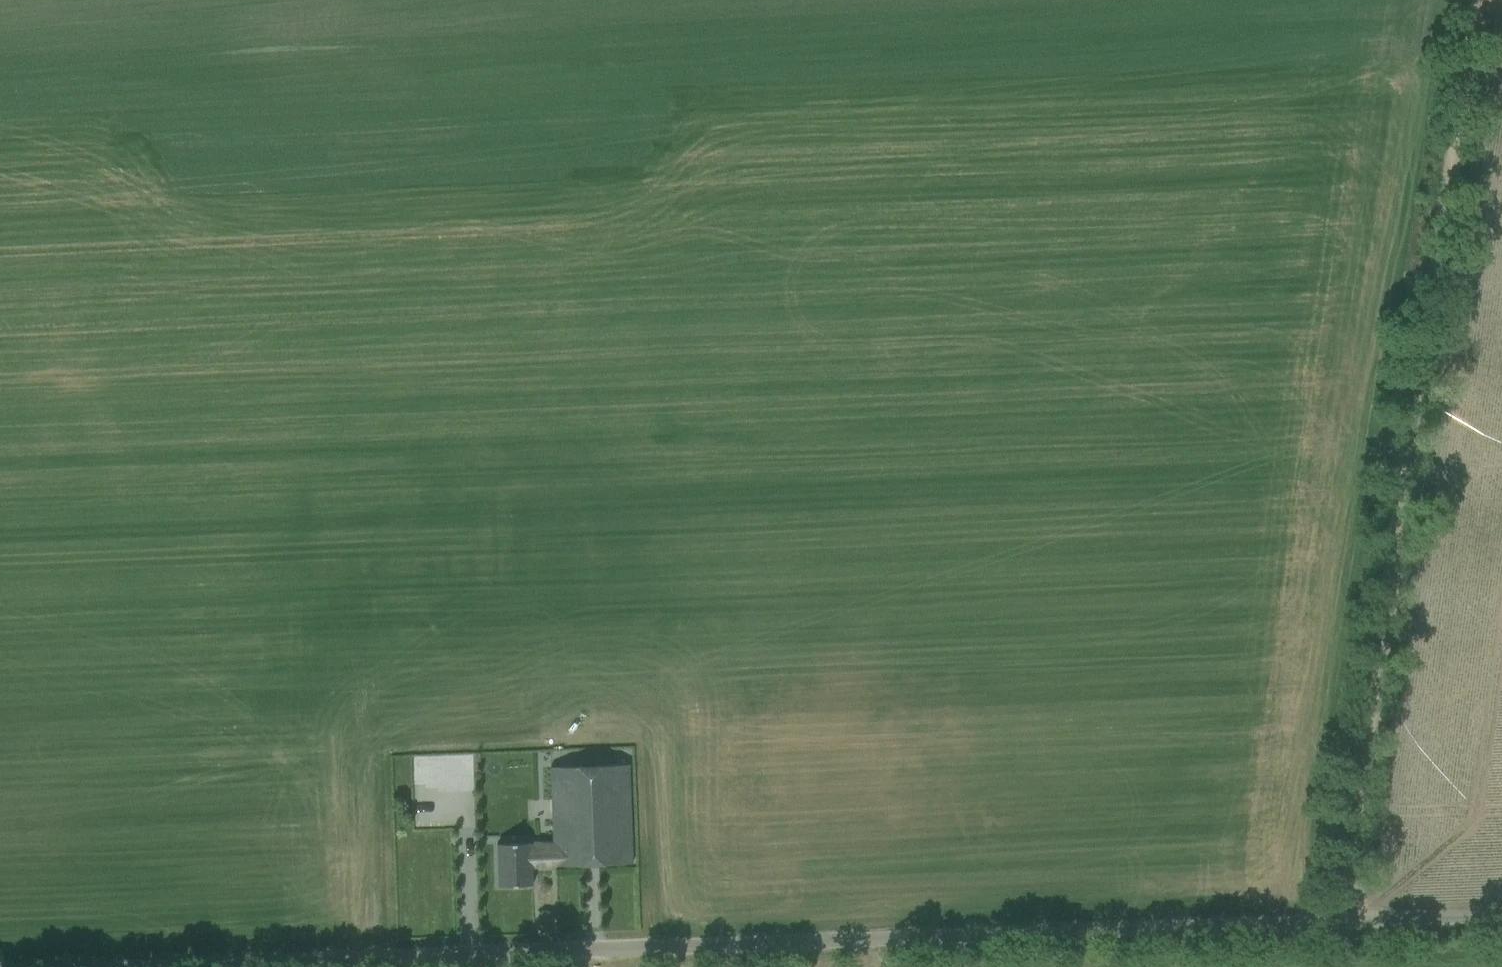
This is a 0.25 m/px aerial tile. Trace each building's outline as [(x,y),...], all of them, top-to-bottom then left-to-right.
[(498,846),(498,865),(499,885),(531,884),(530,866),(632,862),(628,751),(551,753),(554,844),(498,846)]
